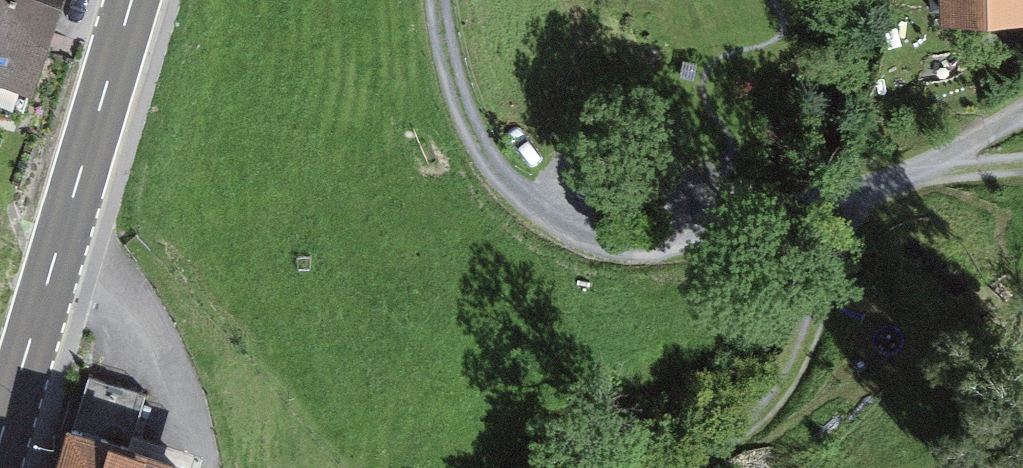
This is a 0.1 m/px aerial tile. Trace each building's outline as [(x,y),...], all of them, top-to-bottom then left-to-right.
[(43,89),(73,0),(0,0),(0,75),(43,89)] [(74,415),(58,467),(193,467),(198,452),(74,415)]
